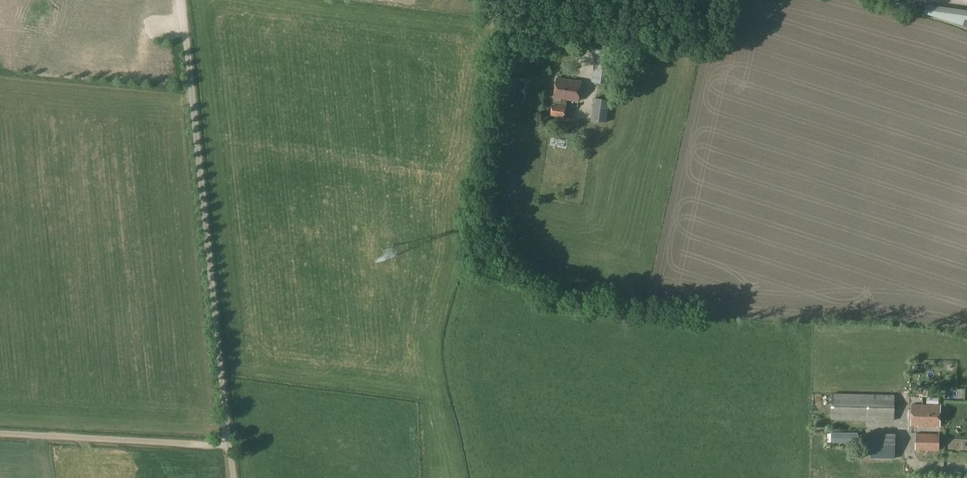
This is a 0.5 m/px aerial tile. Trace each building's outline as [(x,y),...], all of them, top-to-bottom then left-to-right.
[(926,5),(924,13),(966,26),(966,11),(926,5)] [(602,33),(603,20),(594,18),(593,32),(602,33)] [(549,36),(566,39),(567,28),(551,26),(549,36)] [(587,30),(582,29),(579,29),(578,37),(586,38),(587,30)] [(615,84),(619,53),(599,50),(594,81),(615,84)] [(554,97),(553,104),(566,106),(567,99),(578,101),(581,82),(557,78),(554,97)] [(606,123),(609,100),(594,98),(591,121),(606,123)] [(566,106),(553,104),(552,104),(550,115),(565,117),(566,106)] [(894,421),(895,395),(832,393),(831,420),(894,421)] [(911,426),(940,426),(940,405),(911,404),(911,426)] [(835,433),(835,442),(857,443),(857,433),(835,433)] [(939,435),(916,434),(915,451),(939,451),(939,435)] [(856,457),(888,456),(888,442),(856,443),(856,457)]
